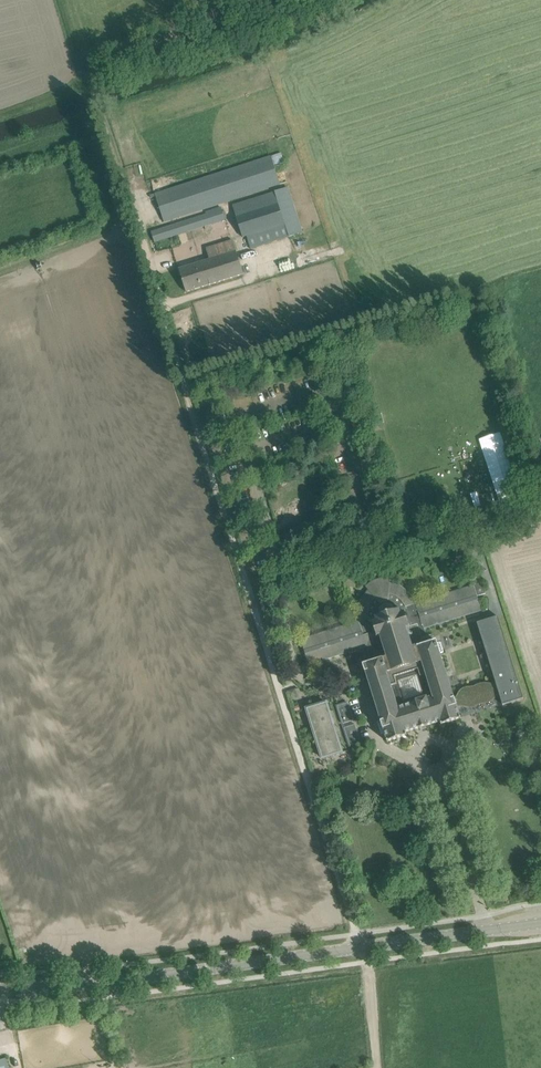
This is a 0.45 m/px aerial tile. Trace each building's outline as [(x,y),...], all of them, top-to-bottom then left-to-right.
[(270,155),(151,195),(152,197),(153,201),(157,200),(164,222),(280,183),(270,155)] [(233,205),(243,237),(247,236),(251,249),(303,232),(289,187),(233,205)] [(151,233),(152,235),(153,234),(156,242),(225,219),(220,207),(205,212),(206,214),(152,231),(152,233),(151,233)] [(179,269),(186,292),(244,274),(233,240),(206,248),(210,259),(179,269)] [(516,497),(498,433),(476,439),(494,504),(516,497)] [(373,509),(378,524),(390,520),(386,506),(373,509)] [(496,695),(500,693),(504,705),(525,698),(499,616),(478,623),(497,683),(494,684),(492,685),(489,685),(484,686),(481,686),(478,686),(473,688),(470,688),(467,689),(465,690),(462,692),(461,694),(459,696),(457,698),(455,699),(437,641),(429,644),(428,639),(428,638),(427,639),(424,628),(482,610),(477,596),(486,594),(482,582),(474,585),(417,603),(411,593),(402,586),(391,583),(392,578),(388,578),(384,578),(380,578),(376,580),(372,581),(369,584),(366,587),(368,590),(361,599),(358,610),(358,621),(301,639),(309,665),(366,646),(370,658),(375,656),(377,661),(363,665),(381,721),(377,722),(381,734),(385,733),(387,742),(407,735),(406,732),(440,721),(441,725),(461,719),(457,705),(459,705),(462,704),(465,704),(468,704),(470,704),(473,704),(476,704),(479,703),(481,703),(484,702),(487,701),(489,700),(491,698),(494,697),(496,695)] [(307,709),(322,758),(342,752),(327,702),(307,709)] [(337,706),(342,724),(353,720),(348,703),(337,706)] [(354,725),(343,728),(349,746),(360,743),(354,725)] [(341,802),(334,805),(337,815),(338,815),(340,819),(344,818),(342,813),(345,812),(341,802)] [(5,1058),(0,1059),(0,1067),(8,1067),(5,1058)]
